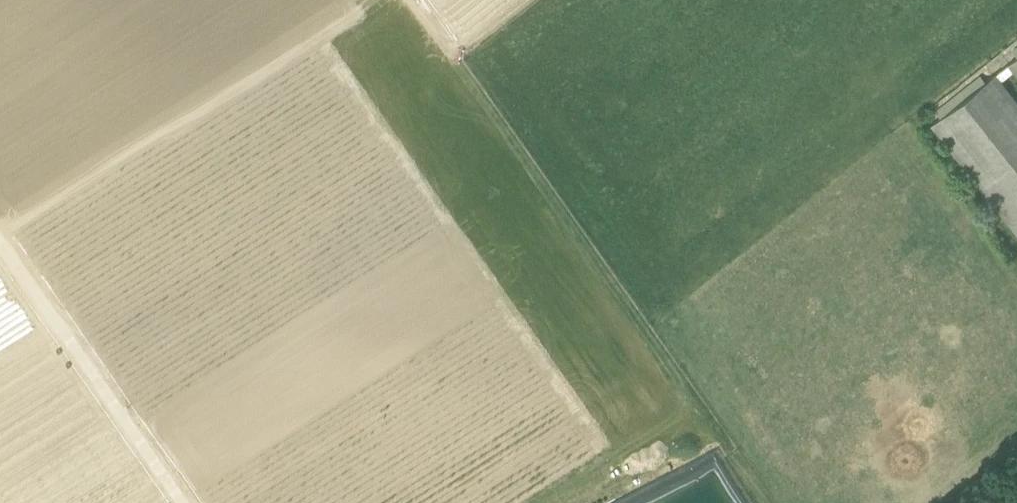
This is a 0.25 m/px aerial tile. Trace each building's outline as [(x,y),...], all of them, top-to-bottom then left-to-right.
[(1007,65),(1016,78),(1016,57),(1007,65)] [(995,74),(929,126),(1016,236),(1016,102),(995,74)]
